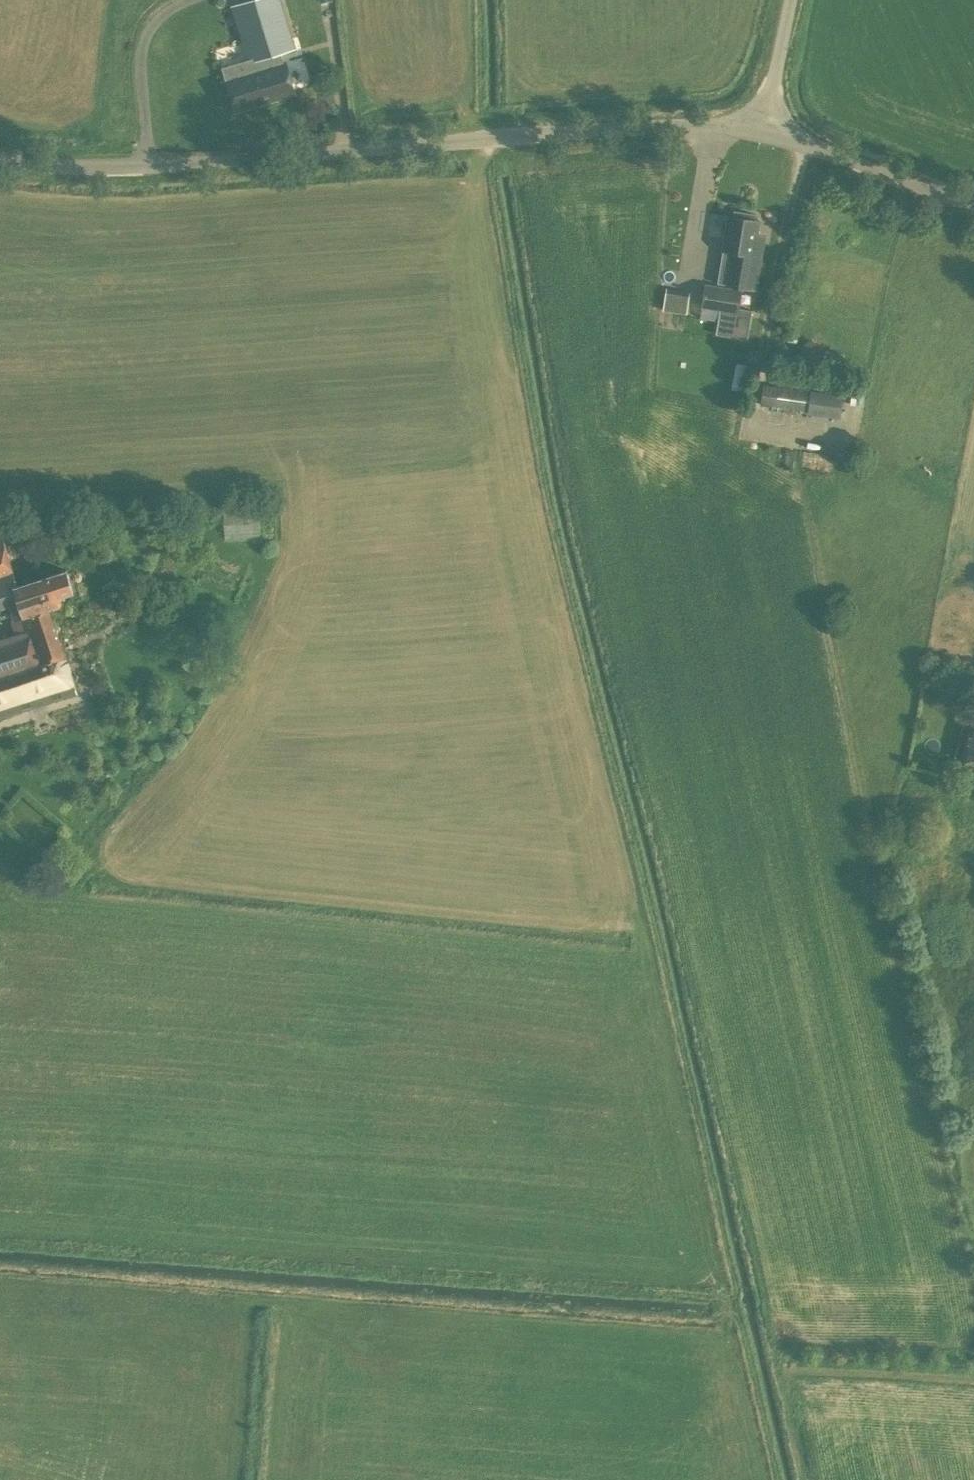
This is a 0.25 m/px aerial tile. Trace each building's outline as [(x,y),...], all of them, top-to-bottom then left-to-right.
[(228,79),(227,79),(236,110),(294,93),(285,62),(282,63),(279,53),(294,48),(279,0),(250,0),(232,6),(249,60),(225,67),(228,79)] [(733,216),(728,215),(717,283),(756,289),(764,242),(756,241),(759,220),(754,219),(755,214),(734,211),(733,216)] [(739,309),(742,290),(705,284),(701,306),(720,309),(716,334),(747,339),(751,311),(739,309)] [(667,308),(690,310),(692,291),(668,289),(667,308)] [(801,306),(784,304),(782,315),(799,318),(801,306)] [(843,395),(763,385),(760,405),(840,416),(843,395)] [(175,531),(189,531),(189,521),(175,521),(175,531)] [(16,580),(2,536),(0,537),(0,585),(16,580)] [(16,580),(0,585),(0,598),(0,600),(0,618),(14,614),(17,623),(31,619),(29,614),(49,608),(60,603),(61,599),(60,595),(73,590),(66,569),(18,585),(16,580)] [(65,656),(49,608),(29,614),(31,619),(17,623),(20,633),(0,639),(0,717),(77,694),(65,656)] [(962,759),(973,762),(973,719),(972,719),(962,759)]
